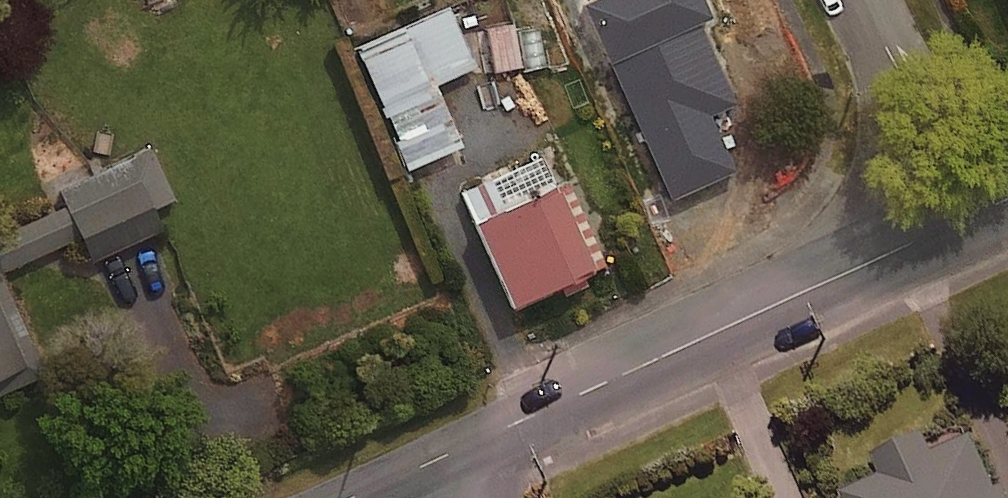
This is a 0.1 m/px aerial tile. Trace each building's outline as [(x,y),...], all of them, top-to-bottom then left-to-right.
[(558,0),(556,0),(481,15),(492,71),(569,56),(558,0)] [(470,67),(445,9),(354,48),(403,164),(454,142),(430,84),(470,67)] [(175,195),(153,147),(63,190),(69,202),(9,230),(23,260),(66,240),(78,265),(163,225),(154,205),(175,195)] [(559,183),(477,220),(515,302),(597,265),(559,183)] [(24,363),(0,304),(0,373),(24,363)] [(878,459),(887,478),(848,496),(849,497),(1007,497),(1007,487),(999,491),(976,438),(937,455),(929,437),(878,459)]
